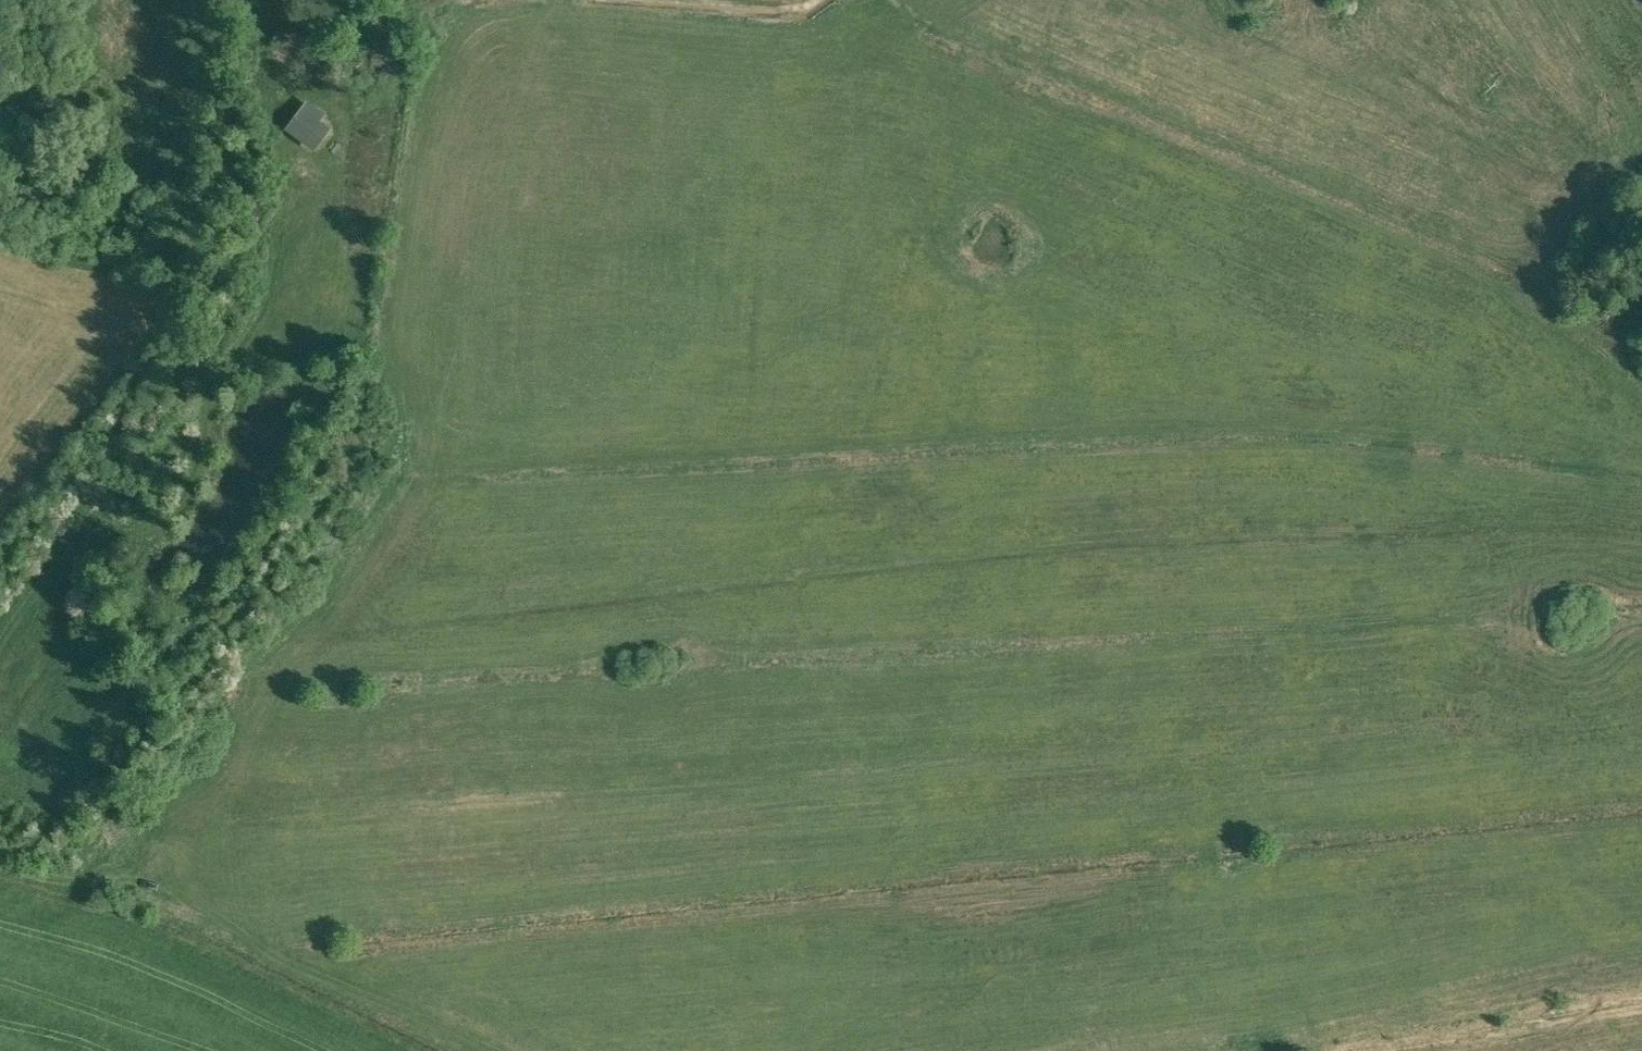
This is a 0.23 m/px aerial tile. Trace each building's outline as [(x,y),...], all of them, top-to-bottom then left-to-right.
[(306,100),(284,129),(311,150),(328,127),(320,121),(326,115),(306,100)]
